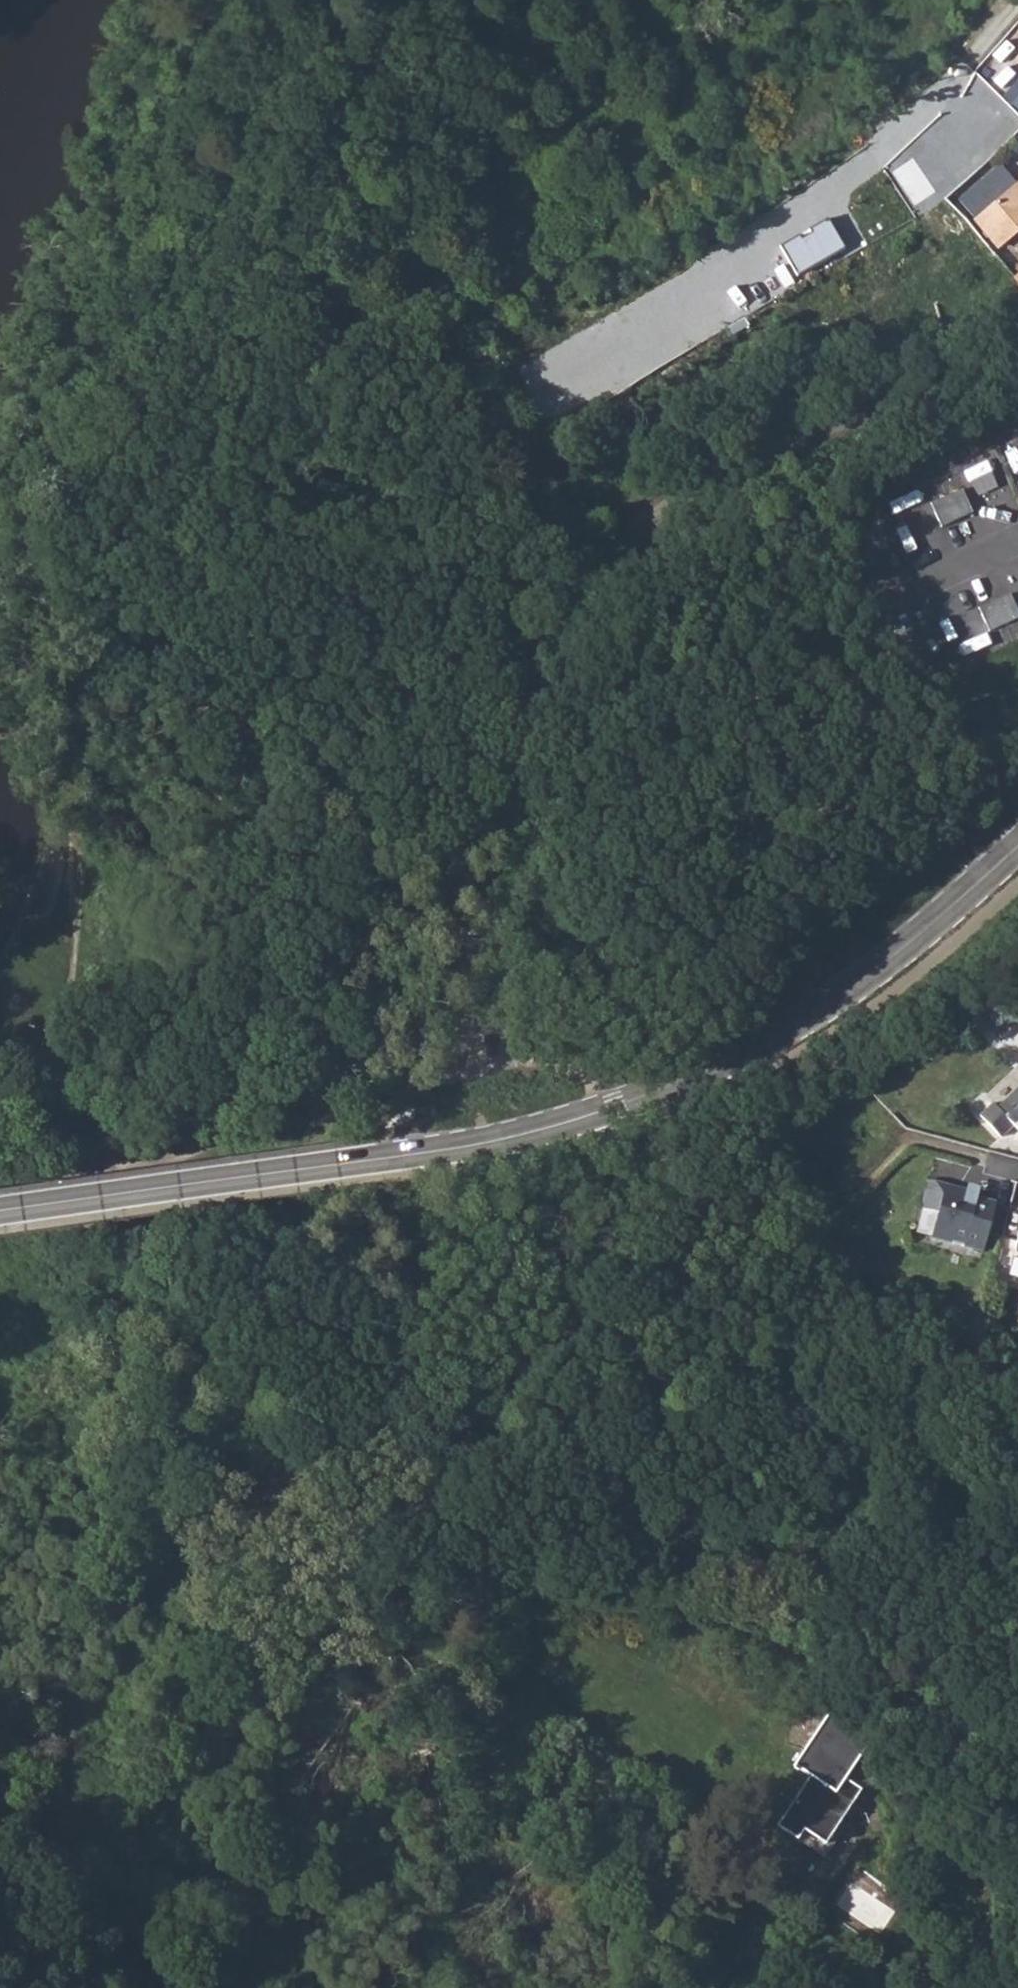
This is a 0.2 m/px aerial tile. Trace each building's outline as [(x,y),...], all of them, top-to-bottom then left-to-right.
[(997,230),(1017,213),(1017,168),(1003,150),(960,184),(986,216),(982,218),(987,223),(990,221),(997,230)] [(997,230),(999,232),(1017,217),(1017,213),(997,230)] [(941,523),(974,512),(966,489),(933,500),(941,523)] [(990,629),(1017,618),(1017,604),(1013,592),(980,605),(990,629)] [(993,1009),(981,1020),(997,1036),(1009,1025),(993,1009)] [(984,1120),(997,1133),(1010,1121),(1017,1128),(1017,1082),(993,1104),(990,1101),(976,1112),(984,1120)] [(975,1196),(963,1192),(964,1188),(927,1178),(920,1205),(938,1209),(931,1236),(983,1249),(995,1201),(975,1196)] [(809,1775),(783,1815),(804,1829),(826,1842),(852,1803),(842,1795),(850,1782),(851,1780),(845,1776),(872,1735),(830,1708),(793,1764),(809,1775)]
